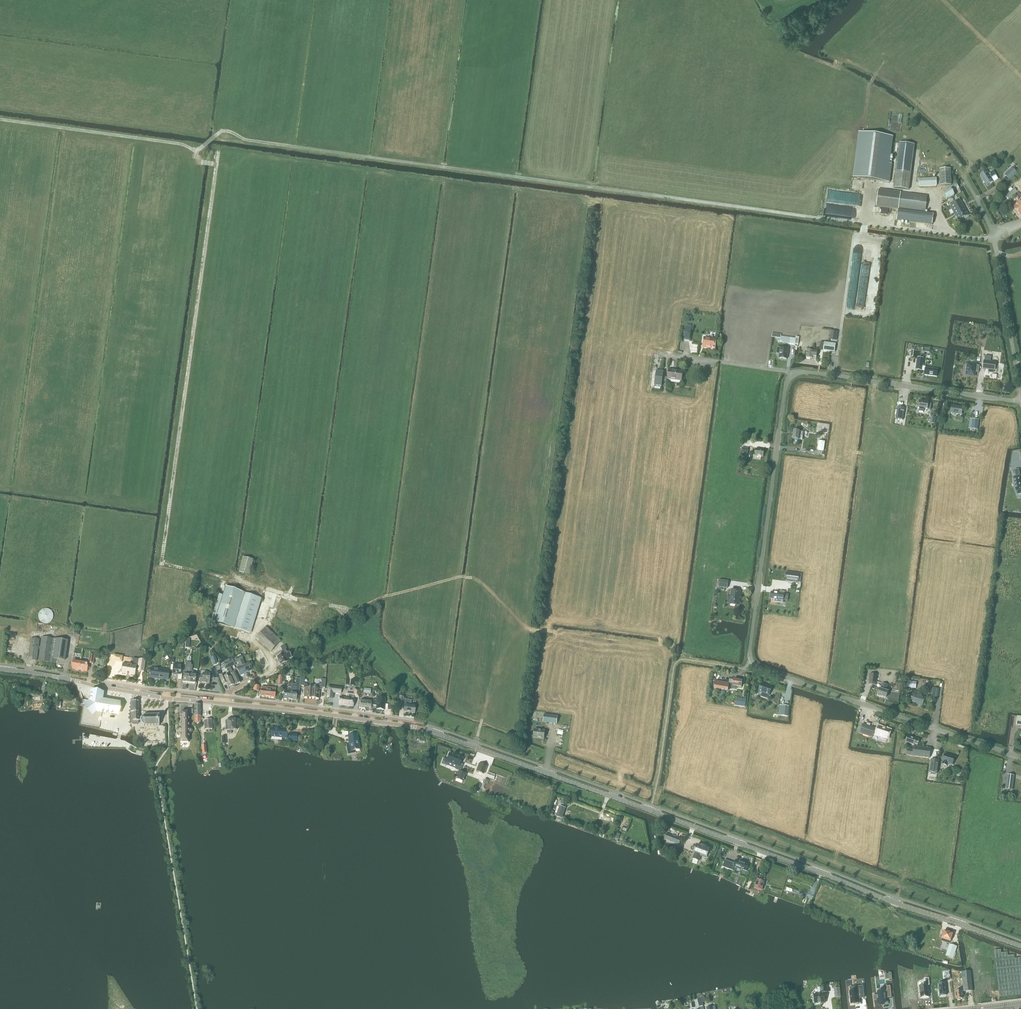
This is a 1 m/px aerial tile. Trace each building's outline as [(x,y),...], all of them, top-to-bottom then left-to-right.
[(859,133),(853,178),(854,178),(890,183),(892,164),(890,164),(893,137),(860,133),(859,133)] [(915,145),(899,143),(893,188),(909,190),(915,145)] [(1011,168),(1004,175),(1009,180),(1016,173),(1011,168)] [(940,174),(940,186),(951,185),(951,174),(950,170),(940,170),(940,174)] [(987,171),(980,176),(987,186),(994,182),(992,179),(996,176),(993,172),(989,174),(987,171)] [(919,187),(937,186),(936,178),(919,179),(919,187)] [(951,189),(943,193),(947,200),(954,196),(952,192),(957,190),(959,193),(961,192),(959,189),(957,185),(950,189),(951,189)] [(1008,200),(1016,192),(1014,189),(1006,197),(1008,200)] [(876,207),(898,209),(925,213),(927,196),(900,192),(878,190),(876,207)] [(955,203),(950,206),(955,217),(956,216),(958,221),(968,216),(959,199),(954,201),(955,203)] [(1012,208),(1020,216),(1020,199),(1012,208)] [(898,210),(897,221),(943,226),(944,216),(943,216),(944,213),(938,212),(937,215),(898,210)] [(598,336),(598,335),(597,334),(596,332),(595,331),(594,331),(593,331),(592,331),(590,332),(589,334),(588,334),(588,336),(588,337),(589,339),(591,340),(593,341),(595,340),(596,340),(597,338),(598,337),(598,336)] [(773,333),(772,338),(780,339),(780,343),(795,345),(796,339),(781,337),(781,334),(773,333)] [(715,349),(717,339),(704,337),(703,348),(715,349)] [(824,342),(823,351),(835,353),(836,344),(833,344),(824,342)] [(787,359),(788,349),(781,348),(779,358),(787,359)] [(816,359),(817,352),(807,351),(806,358),(812,359),(812,358),(816,359)] [(917,358),(916,370),(922,371),(925,371),(924,375),(937,377),(938,370),(925,368),(922,368),(923,365),(924,358),(917,358)] [(984,361),(983,369),(994,370),(995,363),(984,361)] [(967,363),(965,376),(975,377),(976,372),(979,373),(980,365),(977,365),(977,364),(967,363)] [(681,382),(683,371),(669,369),(668,380),(681,382)] [(656,371),(654,386),(662,387),(664,372),(661,371),(656,371)] [(919,402),(918,409),(919,409),(924,409),(930,410),(931,404),(928,404),(928,403),(919,402)] [(961,416),(962,407),(952,406),(950,414),(961,416)] [(903,420),(904,408),(897,407),(895,419),(903,420)] [(971,419),(970,429),(978,430),(979,420),(971,419)] [(802,440),(803,432),(800,432),(800,431),(794,431),(792,439),(802,440)] [(249,575),(253,560),(243,557),(239,572),(249,575)] [(787,572),(785,581),(799,583),(800,574),(787,572)] [(719,580),(718,587),(727,589),(729,581),(719,580)] [(216,619),(215,622),(232,627),(242,592),(226,587),(220,606),(216,619)] [(739,605),(741,591),(731,590),(729,604),(739,605)] [(783,603),(785,592),(780,591),(780,593),(771,592),(770,599),(775,599),(775,602),(783,603)] [(250,633),(255,617),(261,598),(242,592),(232,627),(250,633)] [(53,617),(53,616),(53,615),(53,614),(52,612),(51,611),(50,610),(48,610),(47,609),(46,609),(43,610),(42,611),(41,612),(40,613),(39,614),(39,615),(39,617),(39,618),(39,619),(40,621),(41,622),(42,623),(44,623),(45,623),(46,624),(48,623),(49,623),(50,623),(51,622),(52,621),(53,619),(53,618),(53,617)] [(271,652),(281,642),(266,628),(256,638),(271,652)] [(37,661),(38,651),(38,649),(41,649),(39,661),(55,663),(55,659),(65,661),(68,641),(42,637),(41,647),(39,647),(40,640),(31,638),(29,660),(37,661)] [(263,657),(260,650),(253,653),(257,660),(256,660),(261,670),(269,666),(264,656),(263,657)] [(287,653),(286,650),(282,652),(283,654),(277,657),(281,665),(288,662),(287,660),(292,657),(289,652),(287,653)] [(80,670),(80,671),(84,671),(87,671),(87,669),(89,669),(89,666),(88,666),(88,663),(93,664),(95,656),(90,655),(88,661),(85,661),(85,663),(81,662),(80,670)] [(252,671),(249,664),(249,663),(245,664),(242,656),(239,657),(246,674),(252,671)] [(240,676),(246,674),(239,657),(236,659),(240,667),(237,669),(240,676)] [(72,663),(71,666),(73,666),(73,669),(76,669),(76,670),(80,671),(80,670),(81,662),(78,662),(78,659),(74,659),(74,664),(72,663)] [(184,675),(183,682),(189,683),(191,665),(191,663),(186,663),(185,672),(187,672),(187,675),(184,675)] [(135,676),(137,667),(123,664),(121,674),(135,676)] [(182,680),(182,674),(181,674),(182,666),(174,665),(173,675),(178,675),(178,680),(182,680)] [(168,680),(169,670),(151,668),(150,678),(168,680)] [(217,678),(214,669),(211,670),(210,671),(210,674),(203,674),(203,676),(201,676),(200,679),(199,684),(204,684),(210,684),(210,678),(214,678),(214,679),(217,678)] [(234,672),(231,673),(237,685),(240,683),(234,672)] [(226,683),(228,687),(234,684),(230,674),(225,676),(224,674),(220,676),(223,685),(226,683)] [(870,674),(869,684),(876,685),(877,675),(871,674),(870,674)] [(311,698),(312,688),(308,688),(308,686),(307,684),(304,684),(305,678),(301,677),(300,686),(304,686),(304,688),(305,688),(304,698),(311,698)] [(292,684),(290,700),(297,701),(297,697),(299,697),(300,686),(301,679),(296,679),(296,685),(292,684)] [(312,688),(311,698),(319,699),(320,690),(321,690),(321,688),(325,688),(326,680),(322,679),(322,684),(319,684),(317,685),(317,689),(312,688)] [(743,681),(734,679),(733,680),(730,679),(729,683),(733,683),(732,686),(742,688),(743,681)] [(715,681),(714,688),(714,689),(728,691),(729,683),(715,681)] [(908,681),(906,692),(909,692),(910,688),(916,689),(917,682),(908,681)] [(886,691),(888,685),(883,683),(881,689),(880,689),(878,695),(886,698),(888,691),(886,691)] [(284,699),(290,700),(292,684),(289,684),(288,692),(285,691),(284,699)] [(761,684),(758,692),(762,693),(761,696),(768,698),(772,688),(761,684)] [(268,697),(269,688),(262,687),(261,697),(268,697)] [(328,692),(327,698),(332,699),(333,692),(341,693),(341,688),(329,687),(328,692)] [(269,688),(268,697),(275,698),(276,688),(269,688)] [(84,705),(81,724),(100,727),(100,722),(100,721),(98,721),(99,717),(101,717),(101,716),(102,712),(111,713),(111,714),(118,715),(119,703),(105,701),(105,702),(101,701),(103,694),(92,692),(90,701),(87,700),(83,700),(84,705)] [(919,696),(919,694),(915,693),(914,695),(912,694),(910,701),(918,703),(918,705),(923,706),(925,698),(919,696)] [(372,701),(372,705),(377,706),(376,709),(384,710),(385,702),(384,699),(385,696),(378,695),(378,698),(377,700),(372,699),(372,701)] [(353,707),(354,698),(341,697),(340,705),(353,707)] [(399,697),(398,704),(403,705),(403,704),(405,705),(404,712),(410,713),(415,714),(416,705),(412,705),(411,705),(411,700),(406,700),(406,699),(404,699),(404,697),(399,697)] [(736,698),(735,706),(745,707),(746,700),(736,698)] [(372,705),(372,701),(361,700),(360,707),(371,709),(372,705)] [(139,701),(131,701),(132,725),(139,725),(139,721),(141,721),(141,723),(144,726),(146,726),(159,725),(159,715),(146,715),(144,715),(141,718),(139,718),(139,712),(139,701)] [(782,706),(781,716),(788,717),(789,706),(782,706)] [(180,735),(181,735),(181,743),(188,743),(188,735),(189,735),(190,735),(191,734),(192,733),(192,732),(192,731),(192,730),(192,729),(191,729),(191,728),(190,728),(189,728),(188,728),(189,714),(181,713),(181,727),(180,727),(180,728),(179,728),(178,728),(178,729),(177,730),(177,731),(177,732),(177,733),(178,733),(178,734),(179,734),(179,735),(180,735)] [(545,714),(544,722),(557,724),(558,716),(545,714)] [(231,734),(231,731),(237,731),(236,721),(226,721),(227,731),(227,734),(231,734)] [(863,724),(860,733),(872,738),(873,734),(875,729),(875,728),(863,724)] [(875,729),(873,734),(876,734),(876,735),(887,739),(890,730),(886,729),(886,728),(885,728),(885,729),(883,728),(883,727),(883,728),(879,727),(877,730),(875,729)] [(287,739),(288,730),(272,728),(271,737),(287,739)] [(544,739),(545,730),(535,729),(534,738),(544,739)] [(348,755),(357,753),(356,751),(360,750),(357,734),(348,736),(351,747),(347,747),(348,755)] [(918,745),(920,740),(907,736),(905,744),(908,745),(908,744),(914,746),(915,744),(918,745)] [(930,759),(931,749),(914,746),(913,750),(907,749),(907,756),(930,759)] [(443,759),(442,764),(447,766),(448,762),(457,765),(455,769),(461,771),(463,765),(461,764),(463,758),(449,753),(447,760),(443,759)] [(952,765),(955,757),(945,754),(942,762),(943,762),(942,764),(947,766),(948,764),(952,765)] [(931,759),(930,772),(937,773),(938,760),(931,759)] [(479,763),(476,771),(484,775),(487,767),(479,763)] [(466,774),(459,772),(456,779),(463,781),(466,774)] [(1007,775),(1005,789),(1013,790),(1015,776),(1007,775)] [(560,807),(557,817),(562,819),(565,808),(560,807)] [(666,834),(665,838),(680,844),(681,840),(666,834)] [(695,853),(693,858),(699,861),(701,856),(706,858),(709,850),(706,848),(701,846),(697,845),(694,852),(695,853)] [(733,871),(733,869),(734,867),(747,871),(749,865),(736,860),(735,864),(725,860),(723,867),(733,871)] [(758,880),(755,887),(762,890),(765,879),(762,878),(761,880),(760,880),(759,880),(758,880)] [(944,931),(941,941),(950,944),(953,934),(944,931)] [(991,947),(977,942),(974,950),(987,955),(991,947)] [(953,958),(957,947),(949,944),(945,956),(953,958)] [(957,986),(955,986),(955,988),(955,991),(956,999),(957,999),(958,1000),(959,999),(960,999),(962,998),(961,992),(972,991),(971,976),(965,977),(963,977),(962,977),(962,980),(962,982),(963,985),(963,986),(957,986)] [(926,985),(919,986),(921,998),(929,998),(928,985),(930,985),(929,978),(925,978),(926,985)] [(987,986),(978,987),(979,995),(990,994),(989,988),(993,987),(992,978),(986,979),(987,986)] [(908,986),(903,987),(905,1000),(913,999),(912,994),(913,994),(913,993),(916,992),(915,982),(908,983),(908,986)] [(946,995),(947,995),(945,983),(938,984),(940,996),(940,995),(946,995)] [(825,1003),(824,993),(827,992),(827,985),(820,986),(821,994),(814,994),(815,1004),(821,1003),(821,1004),(825,1003)] [(855,991),(850,992),(851,1004),(854,1004),(857,1004),(857,1003),(860,1003),(859,999),(860,999),(860,997),(864,997),(864,998),(863,986),(855,987),(855,991)] [(874,997),(874,1000),(874,1001),(877,1001),(877,1004),(882,1005),(882,1006),(882,1005),(887,1002),(887,998),(892,998),(891,996),(892,995),(891,989),(890,986),(887,986),(887,990),(886,990),(881,990),(881,989),(880,989),(880,990),(877,992),(877,993),(878,995),(874,995),(874,997)]
